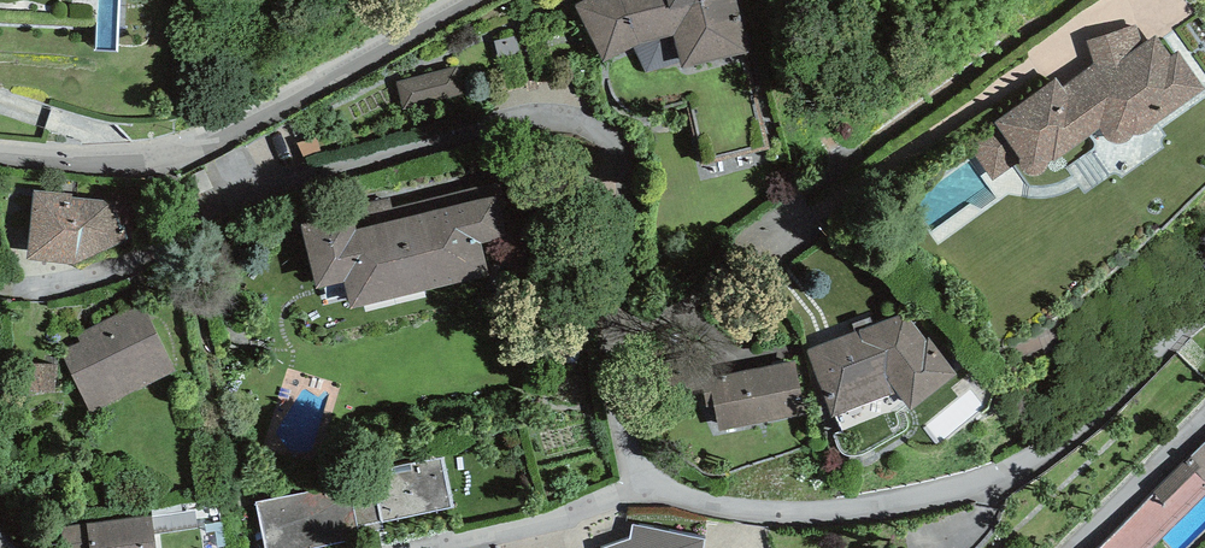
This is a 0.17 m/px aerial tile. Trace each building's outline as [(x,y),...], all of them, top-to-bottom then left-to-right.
[(575,5),(603,63),(634,48),(645,72),(681,62),(683,69),(752,51),(739,0),(585,0),(575,5)] [(1204,90),(1204,88),(1178,52),(1171,56),(1155,36),(1142,44),(1135,25),(1086,41),(1094,63),(1063,87),(1055,78),(994,123),(999,129),(970,149),(993,180),(1020,162),(1020,166),(1023,170),(1025,173),(1030,175),(1034,176),(1040,174),(1044,171),(1047,167),(1048,163),(1100,129),(1101,133),(1103,137),(1107,140),(1113,142),(1116,144),(1122,144),(1127,142),(1131,138),(1133,135),(1138,136),(1143,135),(1148,132),(1152,129),(1155,125),(1204,90)] [(499,60),(522,53),(516,34),(493,40),(499,60)] [(466,94),(458,66),(395,82),(403,110),(466,94)] [(391,198),(300,222),(317,288),(344,282),(351,309),(490,273),(482,244),(512,236),(498,181),(393,208),(391,198)] [(74,193),(34,190),(27,259),(74,264),(132,237),(135,202),(73,197),(74,193)] [(81,341),(60,350),(90,413),(176,373),(143,302),(77,332),(81,341)] [(899,316),(807,349),(833,416),(896,393),(910,410),(957,374),(930,338),(926,339),(912,320),(902,321),(899,316)] [(709,353),(654,364),(661,397),(704,389),(708,408),(715,406),(720,431),(805,414),(794,361),(714,377),(709,353)] [(1204,476),(1204,441),(1188,459),(1204,476)] [(266,547),(317,547),(361,540),(360,534),(384,530),(383,522),(453,508),(442,457),(347,477),(349,484),(256,503),(266,547)] [(1188,459),(1097,547),(1154,547),(1204,497),(1204,476),(1188,459)] [(87,524),(90,547),(156,547),(152,515),(87,524)] [(87,524),(61,527),(63,547),(90,547),(87,524)] [(606,547),(706,547),(708,540),(633,525),(629,541),(606,547)] [(0,536),(0,547),(14,547),(0,536)]
